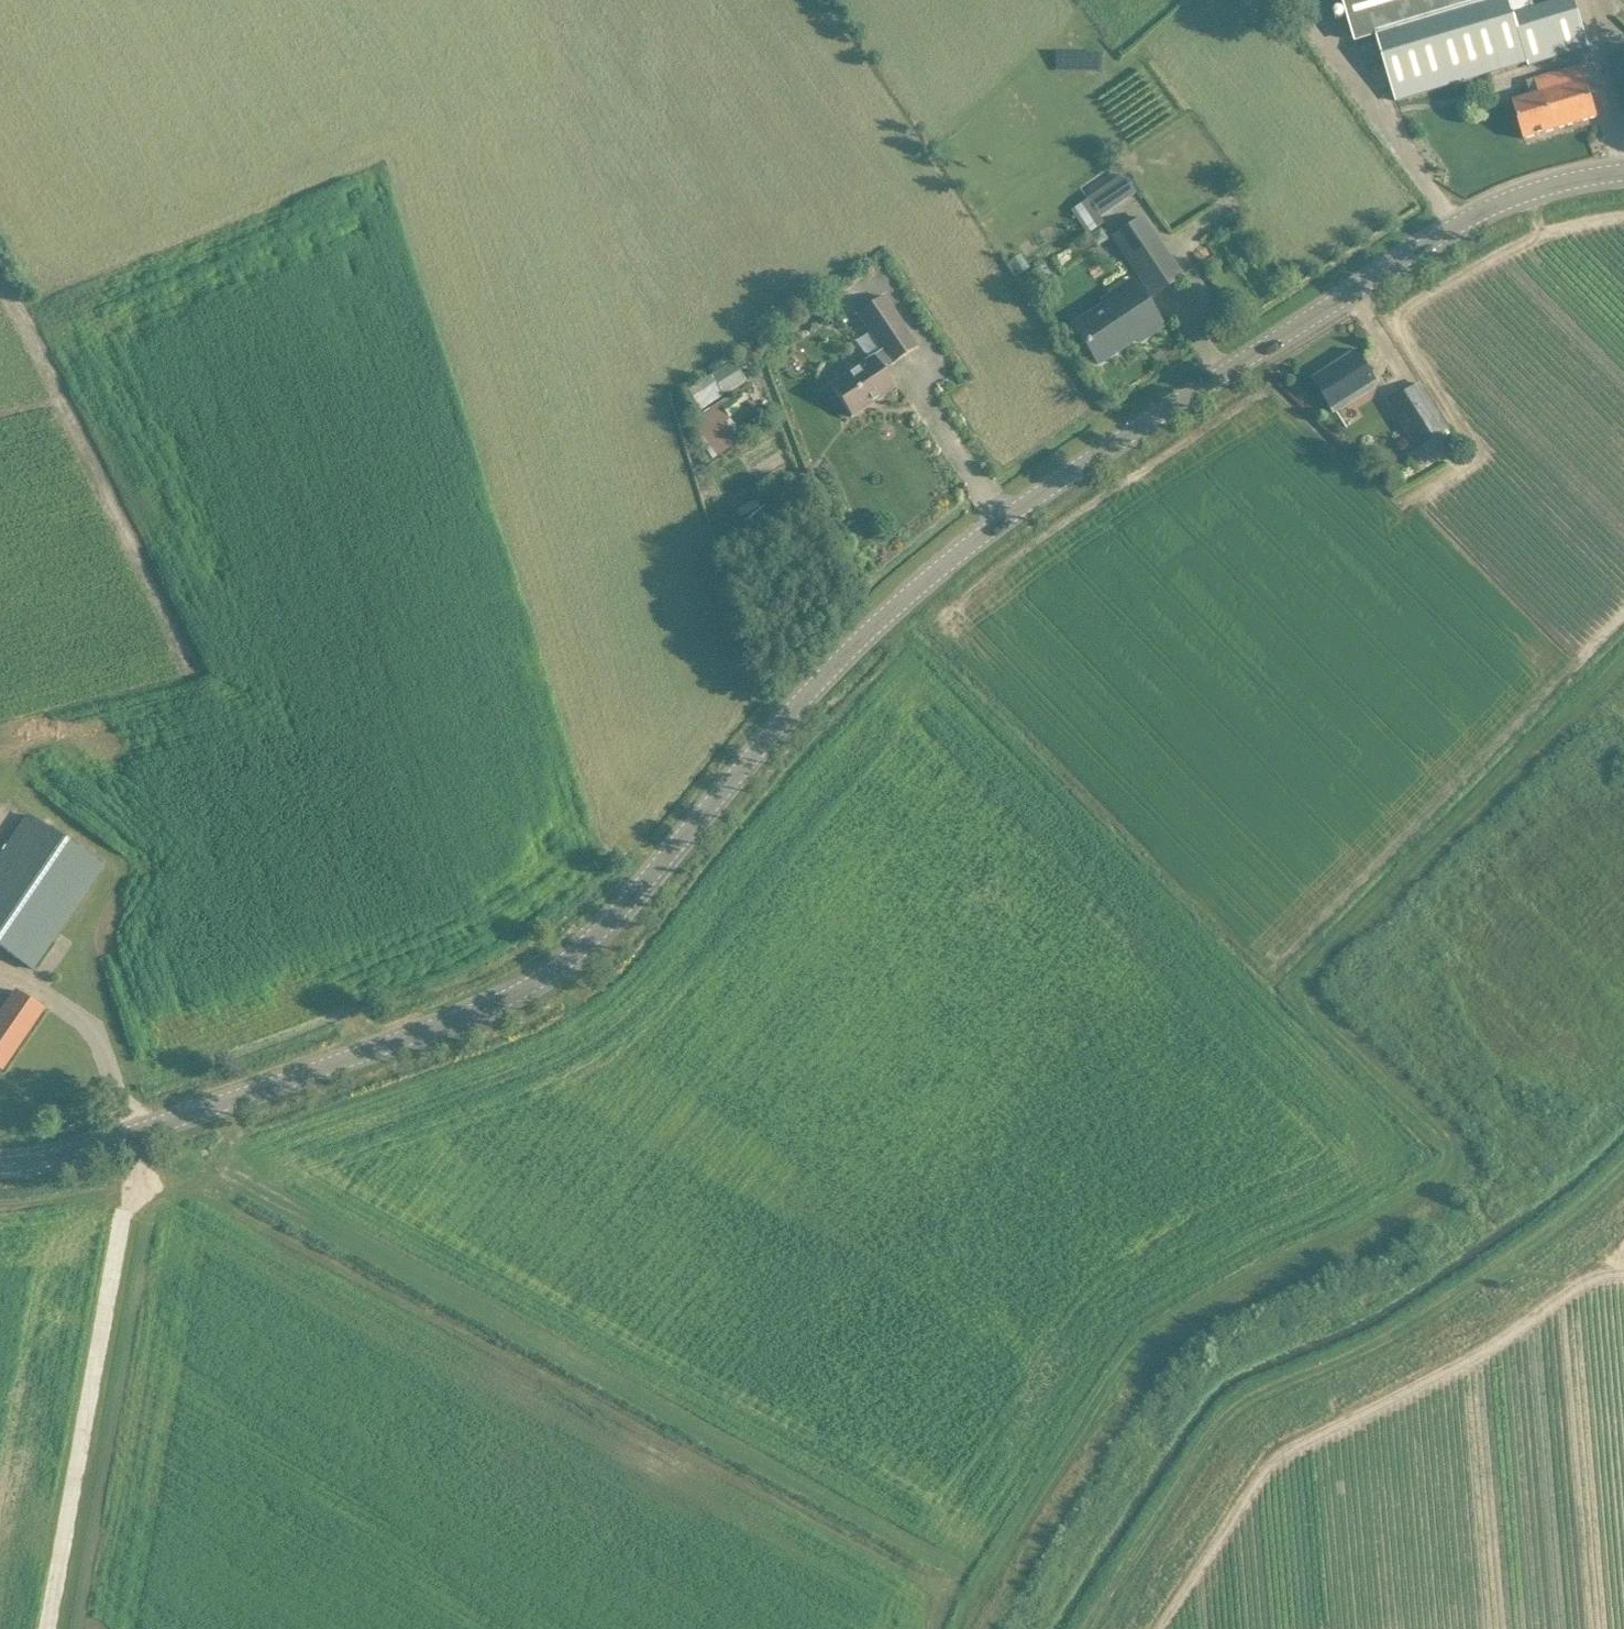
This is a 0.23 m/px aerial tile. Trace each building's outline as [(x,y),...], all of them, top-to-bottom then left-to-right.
[(1531,0),(1339,0),(1353,41),(1374,33),(1396,100),(1589,46),(1574,0),(1557,0),(1533,5),(1531,0)] [(1623,97),(1623,52),(1611,55),(1623,97)] [(1582,66),(1535,80),(1526,82),(1530,96),(1513,102),(1524,139),(1598,117),(1582,66)] [(1102,223),(1100,218),(1137,193),(1124,173),(1086,199),(1070,210),(1086,234),(1102,223)] [(1143,218),(1141,216),(1112,236),(1113,238),(1152,296),(1182,276),(1169,258),(1143,218)] [(1028,258),(1017,265),(1026,280),(1038,272),(1028,258)] [(1162,326),(1136,288),(1132,281),(1102,301),(1104,305),(1072,326),(1086,346),(1098,364),(1137,338),(1140,342),(1162,326)] [(918,347),(906,329),(884,296),(858,313),(883,351),(830,385),(839,399),(851,417),(895,388),(881,367),(890,362),(892,365),(918,347)] [(1316,382),(1335,412),(1378,385),(1357,352),(1341,362),(1343,365),(1316,382)] [(1417,449),(1449,429),(1421,384),(1389,404),(1417,449)] [(731,419),(730,418),(741,409),(732,397),(721,405),(720,404),(690,423),(700,439),(731,419)] [(58,932),(103,866),(29,814),(4,849),(0,856),(0,947),(33,970),(58,932)] [(45,1009),(14,989),(0,1010),(0,1068),(3,1071),(45,1009)]
